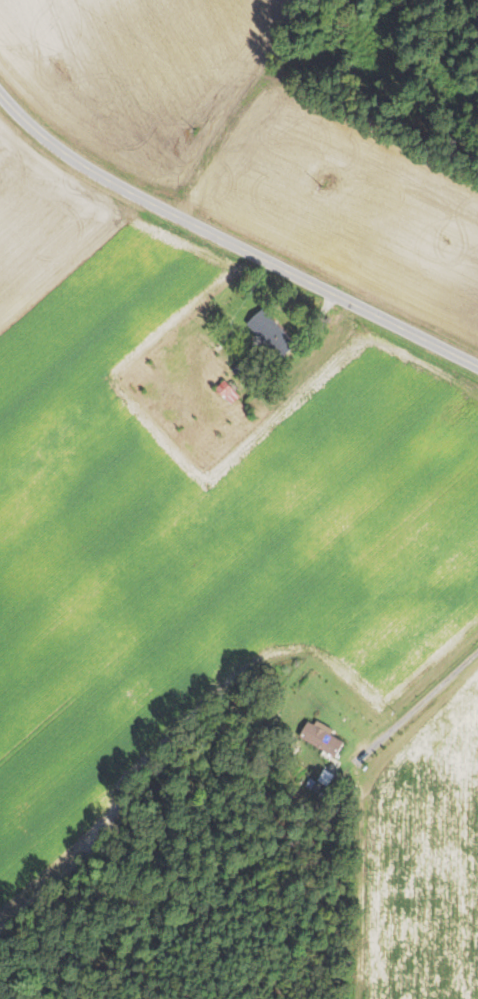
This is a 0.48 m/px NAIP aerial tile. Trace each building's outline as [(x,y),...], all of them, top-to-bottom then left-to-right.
[(262,308),(295,345),(278,360),(245,323),(262,308)] [(236,363),(240,368),(234,374),(232,372),(229,369),(231,367),(236,363)] [(225,379),(239,395),(228,404),(214,388),(225,379)] [(306,719),(312,723),(314,719),(332,730),(329,735),(342,743),(333,757),(296,735),(306,719)] [(323,768),(333,774),(326,786),(316,781),(323,768)]
